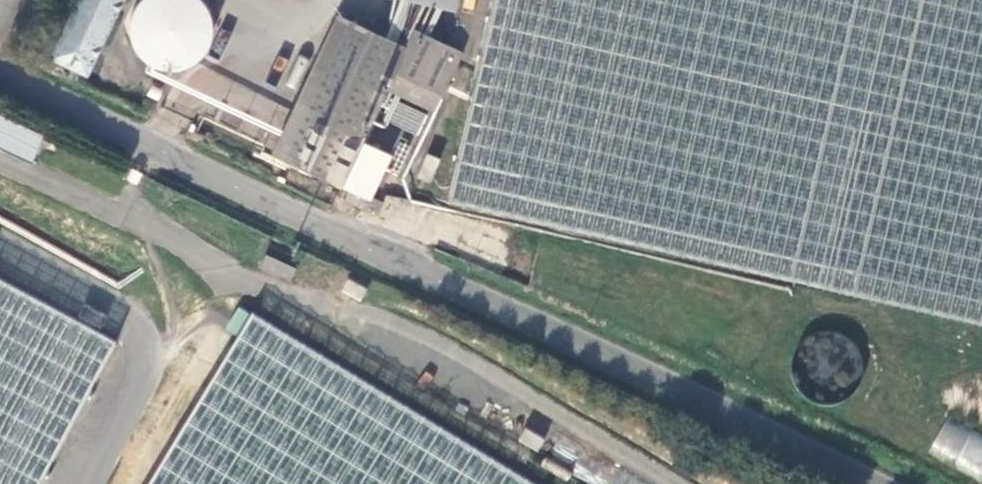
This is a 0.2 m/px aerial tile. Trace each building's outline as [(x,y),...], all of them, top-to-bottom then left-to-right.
[(121,0),(70,0),(40,62),(81,82),(121,0)] [(456,0),(403,0),(454,10),(456,0)] [(452,199),(981,323),(981,0),(497,0),(452,199)] [(358,147),(385,91),(391,77),(438,100),(461,53),(409,28),(400,46),(335,15),(266,157),(336,191),(358,147)] [(391,77),(385,91),(432,114),(438,100),(391,77)] [(42,136),(0,117),(0,147),(31,161),(42,136)] [(385,159),(358,147),(336,191),(365,204),(385,159)] [(431,181),(439,158),(426,153),(418,177),(431,181)] [(291,281),(296,266),(264,256),(259,270),(291,281)] [(119,351),(0,287),(0,483),(48,483),(119,351)] [(255,312),(152,483),(539,483),(255,312)] [(929,451),(981,479),(981,439),(946,420),(929,451)]
